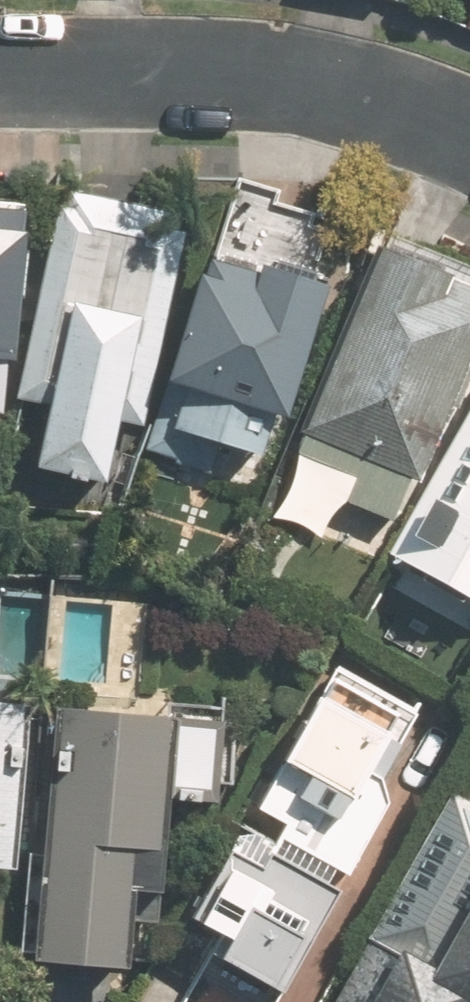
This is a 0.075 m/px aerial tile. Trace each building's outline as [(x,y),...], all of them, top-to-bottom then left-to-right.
[(190,209),(60,187),(58,205),(49,205),(19,395),(43,400),(33,464),(97,475),(106,416),(139,421),(165,274),(179,275),(190,209)] [(3,386),(5,348),(18,348),(28,200),(0,198),(0,386),(3,386)] [(367,243),(298,424),(306,427),(288,470),(392,510),(409,468),(417,471),(459,359),(469,363),(469,284),(367,243)] [(199,265),(145,446),(224,470),(234,435),(270,446),(282,405),(288,406),(325,281),(260,262),(259,267),(213,252),(208,269),(199,265)] [(397,535),(469,576),(469,404),(397,535)] [(317,682),(246,811),(278,829),(251,878),(216,858),(178,926),(214,946),(204,964),(272,1001),(386,791),(374,747),(387,722),(317,682)] [(7,857),(20,694),(0,693),(0,856),(7,857)] [(51,700),(32,949),(119,956),(123,907),(158,910),(160,881),(148,880),(162,708),(51,700)] [(448,832),(389,941),(376,935),(340,1001),(469,1001),(469,844),(448,832)]
